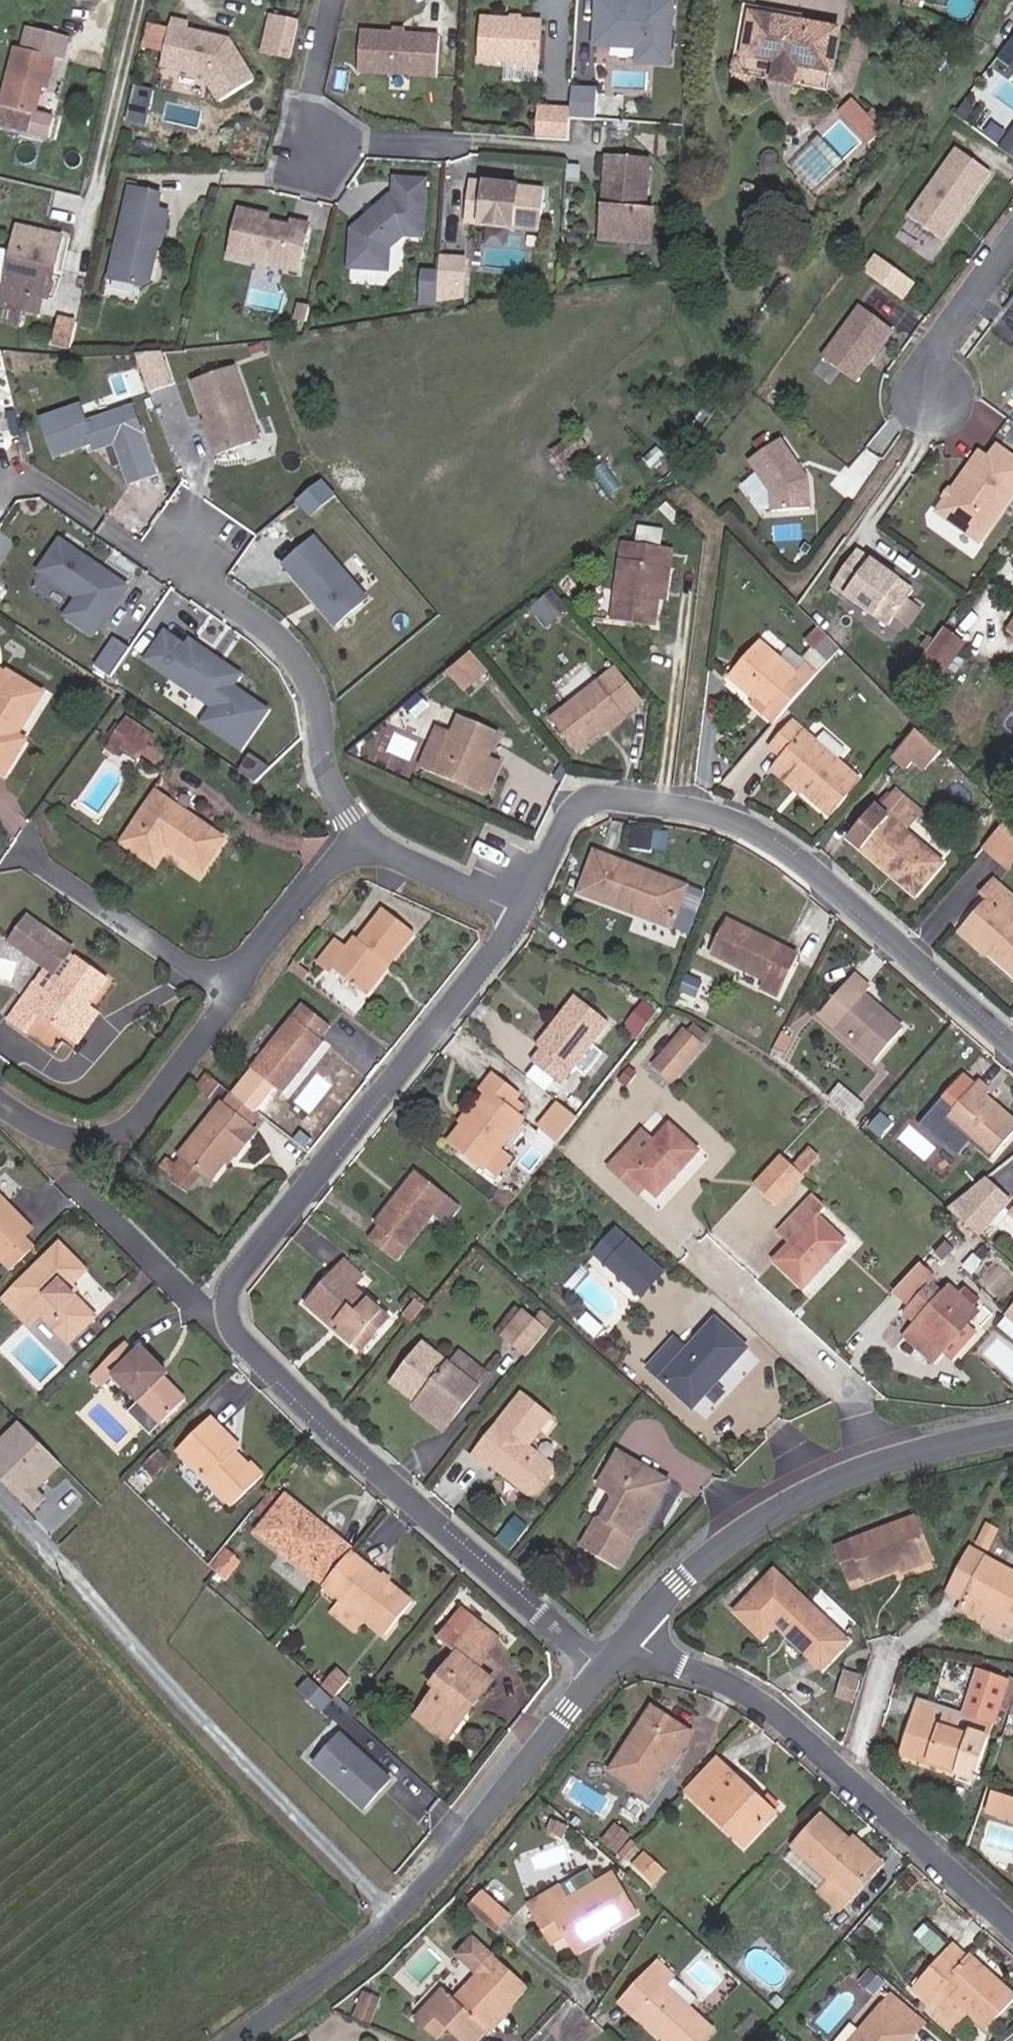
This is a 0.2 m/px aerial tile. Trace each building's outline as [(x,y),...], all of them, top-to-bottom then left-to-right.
[(685,0),(610,0),(609,33),(651,35),(651,51),(683,52),(685,0)] [(840,56),(847,17),(762,2),(755,42),(785,47),(782,66),(800,69),(803,50),(840,56)] [(492,11),(491,54),(551,56),(553,13),(492,11)] [(312,58),(321,23),(295,16),(285,51),(312,58)] [(213,26),(194,23),(192,35),(188,58),(186,66),(224,73),(241,102),(275,81),(250,40),(211,32),(213,26)] [(49,93),(62,96),(73,57),(78,59),(84,35),(50,26),(44,49),(29,45),(6,127),(56,142),(61,121),(43,116),(49,93)] [(452,73),(454,33),(385,30),(384,70),(452,73)] [(188,58),(192,35),(172,31),(168,54),(188,58)] [(611,108),(612,78),(587,77),(586,98),(585,107),(611,108)] [(879,118),(855,93),(846,102),(870,127),(879,118)] [(585,107),(586,98),(546,97),(545,128),(584,130),(585,107)] [(971,105),(965,121),(987,130),(994,113),(971,105)] [(671,230),(672,198),(663,198),(665,148),(625,146),(624,165),(633,166),(631,197),(622,196),(621,228),(671,230)] [(958,219),(970,202),(974,205),(997,173),(968,152),(918,219),(947,240),(961,222),(958,219)] [(631,197),(633,166),(624,165),(622,196),(631,197)] [(522,174),(488,172),(486,215),(562,219),(564,176),(532,175),(527,178),(522,178),(522,174)] [(443,175),(413,175),(413,193),(408,193),(394,207),(397,210),(392,214),(387,214),(372,229),(372,266),(410,266),(410,244),(423,231),(443,231),(443,175)] [(177,192),(148,184),(123,273),(154,281),(162,276),(168,255),(165,250),(168,240),(175,242),(184,209),(173,206),(177,192)] [(312,275),(325,227),(308,222),(307,228),(284,222),(285,216),(255,208),(242,256),(312,275)] [(24,227),(10,279),(0,276),(0,303),(7,305),(3,322),(19,327),(24,310),(40,314),(44,299),(52,270),(65,274),(74,240),(24,227)] [(487,253),(462,253),(462,269),(462,273),(461,283),(486,284),(487,253)] [(461,283),(462,273),(462,269),(445,268),(444,300),(461,301),(461,283)] [(65,274),(52,270),(44,299),(57,302),(65,274)] [(903,334),(870,310),(832,361),(865,386),(903,334)] [(80,348),(87,322),(68,317),(61,343),(80,348)] [(148,389),(174,387),(170,349),(144,352),(148,389)] [(267,441),(240,367),(199,383),(225,456),(267,441)] [(777,403),(784,392),(772,383),(764,394),(777,403)] [(164,476),(146,428),(135,432),(128,413),(93,424),(87,407),(47,421),(62,459),(93,448),(92,444),(99,441),(103,452),(122,445),(136,486),(164,476)] [(146,428),(140,409),(128,413),(135,432),(146,428)] [(754,463),(777,494),(779,513),(817,508),(813,479),(784,440),(754,463)] [(1006,452),(997,465),(988,459),(947,517),(988,546),(1012,511),(1012,458),(1006,452)] [(643,524),(640,538),(663,543),(666,529),(643,524)] [(12,542),(0,535),(0,562),(12,542)] [(375,598),(322,537),(290,565),(319,599),(325,599),(331,605),(328,608),(343,625),(375,598)] [(135,588),(67,541),(54,562),(53,561),(44,574),(84,600),(72,618),(102,638),(135,588)] [(617,621),(655,625),(662,561),(671,562),(672,546),(624,542),(617,621)] [(922,594),(869,555),(844,590),(898,628),(905,617),(915,603),(922,594)] [(557,589),(532,608),(546,626),(571,607),(557,589)] [(917,626),(927,611),(915,603),(905,617),(917,626)] [(949,625),(926,659),(949,675),(972,641),(949,625)] [(240,687),(248,676),(227,662),(223,667),(215,661),(219,656),(198,642),(194,647),(173,633),(154,661),(222,708),(212,723),(250,749),(276,711),(240,687)] [(836,662),(849,647),(836,634),(822,648),(836,662)] [(116,635),(97,665),(113,676),(132,646),(116,635)] [(767,717),(779,728),(823,678),(810,665),(801,677),(763,645),(736,678),(773,710),(767,717)] [(823,678),(836,662),(822,648),(808,663),(810,665),(823,678)] [(478,650),(451,671),(467,692),(494,671),(478,650)] [(556,719),(582,749),(640,698),(613,668),(556,719)] [(16,683),(6,676),(0,676),(0,706),(16,683)] [(19,738),(44,700),(16,683),(0,706),(0,775),(6,779),(29,745),(19,738)] [(485,756),(488,758),(499,733),(462,716),(437,768),(471,783),(485,756)] [(149,746),(152,741),(127,722),(123,728),(149,746)] [(837,812),(867,776),(805,723),(783,749),(794,760),(790,764),(816,788),(812,792),(837,812)] [(943,740),(930,726),(907,753),(921,766),(929,757),(943,740)] [(137,763),(149,746),(123,728),(106,754),(112,758),(119,749),(137,763)] [(952,748),(943,740),(929,757),(937,764),(952,748)] [(471,783),(480,788),(493,761),(488,758),(485,756),(471,783)] [(812,792),(816,788),(790,764),(782,772),(809,795),(812,792)] [(171,854),(203,875),(225,845),(157,797),(122,845),(158,871),(171,854)] [(912,829),(916,825),(894,804),(891,808),(912,829)] [(871,819),(843,849),(885,886),(890,881),(914,903),(936,877),(899,843),(912,829),(891,808),(877,823),(871,819)] [(1012,855),(1012,827),(1000,843),(1012,855)] [(651,907),(685,922),(698,891),(607,853),(591,892),(647,916),(651,907)] [(1011,931),(1012,928),(1012,908),(994,891),(980,905),(992,917),(971,939),(992,960),(988,964),(1012,987),(1012,933),(1011,931)] [(680,931),(685,922),(651,907),(647,916),(680,931)] [(393,965),(399,969),(423,936),(394,915),(372,945),(365,941),(357,950),(346,942),(324,971),(338,981),(343,974),(371,996),(393,965)] [(45,969),(7,1020),(23,1032),(34,1018),(64,1038),(85,1011),(106,984),(67,955),(70,951),(26,919),(9,943),(45,969)] [(763,1006),(783,1014),(804,973),(732,938),(717,967),(769,993),(763,1006)] [(988,964),(992,960),(971,939),(962,949),(983,969),(988,964)] [(877,1072),(902,1043),(868,1014),(875,1004),(856,987),(824,1026),(877,1072)] [(552,1070),(576,1088),(622,1029),(584,1000),(547,1047),(561,1057),(552,1070)] [(633,1013),(639,1017),(644,1008),(638,1005),(633,1013)] [(74,1046),(95,1018),(85,1011),(64,1038),(74,1046)] [(292,1103),(332,1052),(326,1047),(337,1033),(308,1011),(258,1076),(292,1103)] [(783,1050),(797,1056),(805,1037),(791,1031),(783,1050)] [(656,1072),(673,1086),(705,1050),(687,1035),(656,1072)] [(467,1143),(495,1168),(536,1118),(523,1108),(529,1100),(505,1079),(492,1093),(503,1103),(467,1143)] [(231,1109),(238,1101),(215,1083),(209,1090),(231,1109)] [(1012,1154),(1012,1138),(985,1114),(990,1109),(979,1099),(975,1103),(963,1093),(944,1113),(956,1125),(947,1134),(953,1139),(955,1137),(995,1173),(1012,1154)] [(550,1127),(567,1142),(587,1116),(570,1102),(550,1127)] [(259,1145),(253,1141),(266,1125),(244,1106),(227,1125),(221,1121),(181,1170),(197,1183),(210,1194),(234,1164),(239,1168),(259,1145)] [(650,1186),(664,1198),(704,1153),(677,1127),(665,1141),(651,1156),(640,1146),(618,1169),(628,1179),(635,1173),(650,1186)] [(640,1146),(651,1156),(665,1141),(653,1132),(640,1146)] [(785,1212),(810,1187),(788,1166),(764,1192),(785,1212)] [(384,1231),(414,1254),(459,1197),(427,1169),(388,1216),(392,1220),(384,1231)] [(166,1188),(181,1202),(197,1183),(181,1170),(166,1188)] [(644,1193),(650,1186),(635,1173),(628,1179),(644,1193)] [(983,1223),(1002,1203),(990,1191),(960,1215),(987,1240),(993,1233),(983,1223)] [(993,1233),(1012,1213),(1002,1203),(983,1223),(993,1233)] [(787,1270),(813,1296),(855,1252),(830,1227),(836,1219),(824,1206),(801,1230),(815,1243),(800,1258),(787,1270)] [(28,1234),(0,1207),(0,1268),(10,1278),(36,1253),(23,1239),(28,1234)] [(648,1297),(669,1276),(605,1217),(585,1239),(598,1251),(648,1297)] [(786,1245),(800,1258),(815,1243),(801,1230),(786,1245)] [(98,1319),(75,1296),(68,1289),(76,1282),(84,1274),(58,1247),(1,1301),(28,1327),(40,1316),(70,1346),(98,1319)] [(947,1262),(956,1269),(968,1258),(959,1249),(947,1262)] [(641,1304),(648,1297),(598,1251),(591,1259),(641,1304)] [(386,1332),(398,1319),(362,1288),(369,1278),(346,1258),(308,1303),(355,1342),(373,1321),(386,1332)] [(92,1273),(80,1282),(98,1307),(110,1298),(92,1273)] [(907,1298),(922,1311),(946,1287),(931,1273),(907,1298)] [(68,1289),(75,1296),(83,1289),(76,1282),(68,1289)] [(985,1319),(994,1309),(979,1295),(971,1304),(985,1319)] [(415,1310),(426,1319),(437,1306),(426,1296),(415,1310)] [(980,1333),(990,1323),(985,1319),(971,1304),(964,1297),(952,1311),(943,1300),(917,1325),(928,1336),(917,1347),(946,1373),(958,1360),(966,1367),(989,1341),(980,1333)] [(511,1339),(535,1359),(555,1335),(530,1316),(511,1339)] [(657,1370),(704,1406),(753,1349),(721,1323),(693,1354),(680,1342),(657,1370)] [(423,1408),(451,1429),(498,1370),(485,1359),(474,1372),(435,1340),(402,1382),(427,1403),(423,1408)] [(158,1379),(165,1372),(148,1353),(140,1360),(128,1347),(98,1373),(112,1388),(120,1382),(159,1423),(182,1403),(167,1389),(158,1379)] [(167,1389),(175,1381),(165,1372),(158,1379),(167,1389)] [(560,1466),(528,1440),(552,1409),(531,1392),(477,1459),(490,1469),(500,1459),(512,1469),(508,1474),(536,1495),(560,1466)] [(259,1484),(237,1460),(220,1442),(227,1435),(214,1420),(176,1455),(230,1514),(259,1484)] [(22,1425),(0,1446),(0,1476),(35,1512),(48,1499),(41,1492),(48,1485),(55,1485),(68,1472),(22,1425)] [(237,1460),(245,1452),(227,1435),(220,1442),(237,1460)] [(591,1545),(626,1565),(675,1479),(628,1453),(606,1490),(624,1502),(610,1523),(604,1521),(591,1545)] [(261,1509),(270,1516),(287,1494),(278,1488),(261,1509)] [(328,1594),(354,1564),(291,1510),(259,1548),(320,1603),(328,1594)] [(888,1566),(923,1554),(908,1520),(822,1552),(837,1590),(890,1573),(888,1566)] [(990,1522),(978,1543),(990,1549),(1001,1528),(990,1522)] [(890,1573),(893,1581),(928,1568),(923,1554),(888,1566),(890,1573)] [(390,1650),(424,1611),(361,1556),(354,1564),(328,1594),(350,1614),(370,1632),(390,1650)] [(953,1564),(934,1605),(945,1611),(940,1622),(994,1647),(1012,1610),(1012,1593),(953,1564)] [(804,1677),(833,1644),(758,1581),(718,1624),(747,1650),(759,1637),(804,1677)] [(360,1644),(370,1632),(350,1614),(339,1627),(360,1644)] [(501,1686),(493,1679),(502,1668),(477,1646),(464,1661),(469,1667),(446,1692),(452,1696),(427,1725),(458,1750),(482,1721),(475,1716),(501,1686)] [(975,1743),(981,1715),(990,1686),(954,1679),(945,1711),(907,1697),(901,1713),(975,1743)] [(347,1702),(353,1694),(339,1682),(333,1691),(347,1702)] [(343,1702),(321,1683),(310,1695),(332,1714),(343,1702)] [(981,1715),(994,1718),(1004,1688),(991,1683),(990,1686),(981,1715)] [(1005,1722),(1012,1701),(1012,1691),(1004,1688),(994,1718),(1005,1722)] [(838,1700),(841,1695),(826,1689),(823,1694),(838,1700)] [(885,1753),(959,1783),(975,1743),(901,1713),(885,1753)] [(673,1775),(694,1751),(658,1718),(606,1775),(638,1804),(668,1771),(673,1775)] [(378,1812),(406,1780),(375,1752),(372,1755),(368,1752),(371,1749),(354,1734),(326,1766),(378,1812)] [(1004,1795),(1012,1797),(1012,1759),(1004,1795)] [(729,1854),(753,1828),(729,1807),(734,1801),(701,1769),(672,1801),(729,1854)] [(1010,1821),(1012,1811),(1012,1805),(983,1794),(978,1810),(1010,1821)] [(619,1849),(630,1831),(616,1823),(605,1842),(619,1849)] [(820,1917),(855,1879),(816,1845),(820,1841),(802,1825),(773,1857),(807,1888),(799,1896),(820,1917)] [(855,1879),(862,1871),(824,1837),(820,1841),(816,1845),(855,1879)] [(657,1883),(670,1866),(645,1847),(632,1864),(657,1883)] [(612,1922),(590,1885),(574,1895),(565,1880),(507,1915),(529,1952),(543,1944),(549,1954),(579,1936),(582,1940),(612,1922)] [(459,1912),(484,1937),(499,1922),(473,1897),(459,1912)] [(487,2005),(494,2011),(509,1995),(455,1943),(439,1960),(460,1980),(435,2007),(424,1996),(398,2023),(416,2040),(418,2040),(428,2031),(439,2040),(460,2040),(466,2034),(462,2031),(487,2005)] [(928,1951),(889,1996),(908,2012),(938,2038),(956,2017),(973,2031),(998,2002),(951,1961),(946,1967),(928,1951)] [(633,1975),(626,1983),(646,2001),(653,1993),(633,1975)] [(682,1976),(675,1983),(695,2002),(702,1995),(682,1976)] [(646,2001),(626,1983),(604,2007),(618,2019),(640,2039),(638,2040),(690,2040),(646,2001)] [(563,2040),(585,2040),(597,2022),(566,2003),(548,2032),(563,2040)] [(471,2040),(497,2014),(494,2011),(487,2005),(462,2031),(466,2034),(471,2040)] [(863,2018),(850,2006),(820,2040),(842,2040),(863,2018)] [(903,2034),(872,2007),(863,2018),(842,2040),(897,2040),(903,2034)]
